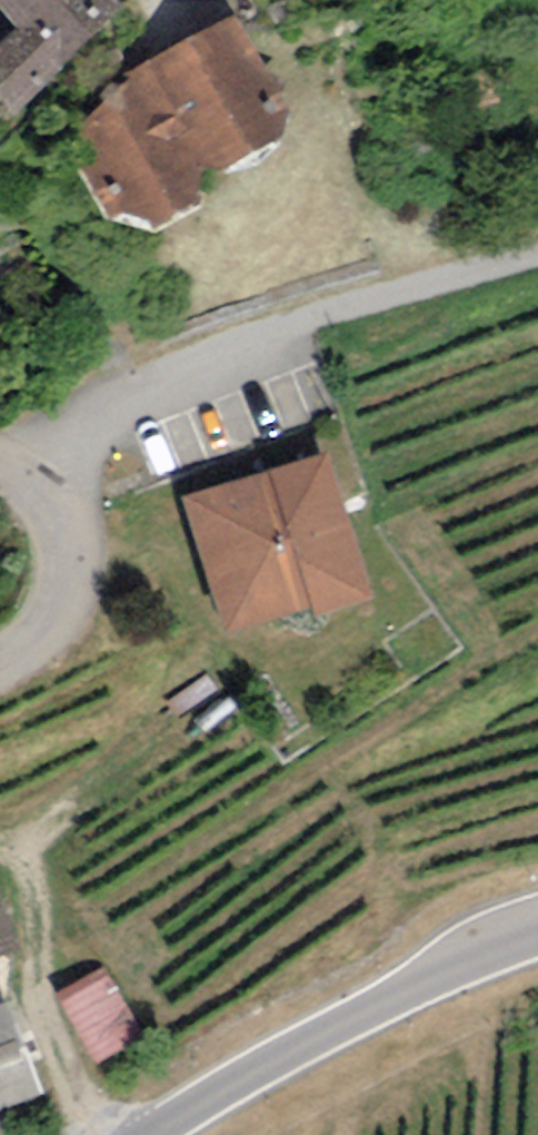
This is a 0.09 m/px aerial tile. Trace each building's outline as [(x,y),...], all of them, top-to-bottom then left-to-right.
[(114,0),(0,0),(0,7),(19,27),(57,66),(120,6),(114,0)] [(293,105),(238,13),(147,58),(207,165),(224,171),(282,141),(293,105)] [(57,66),(19,27),(0,46),(0,86),(17,104),(57,66)] [(191,191),(207,165),(147,58),(102,92),(104,101),(69,146),(111,218),(123,214),(148,219),(152,231),(198,207),(191,191)] [(326,455),(181,496),(220,633),(366,592),(326,455)] [(19,950),(0,898),(0,957),(19,950)] [(145,1037),(103,968),(53,998),(95,1067),(145,1037)] [(0,1004),(0,1113),(44,1097),(8,1001),(0,1004)]
